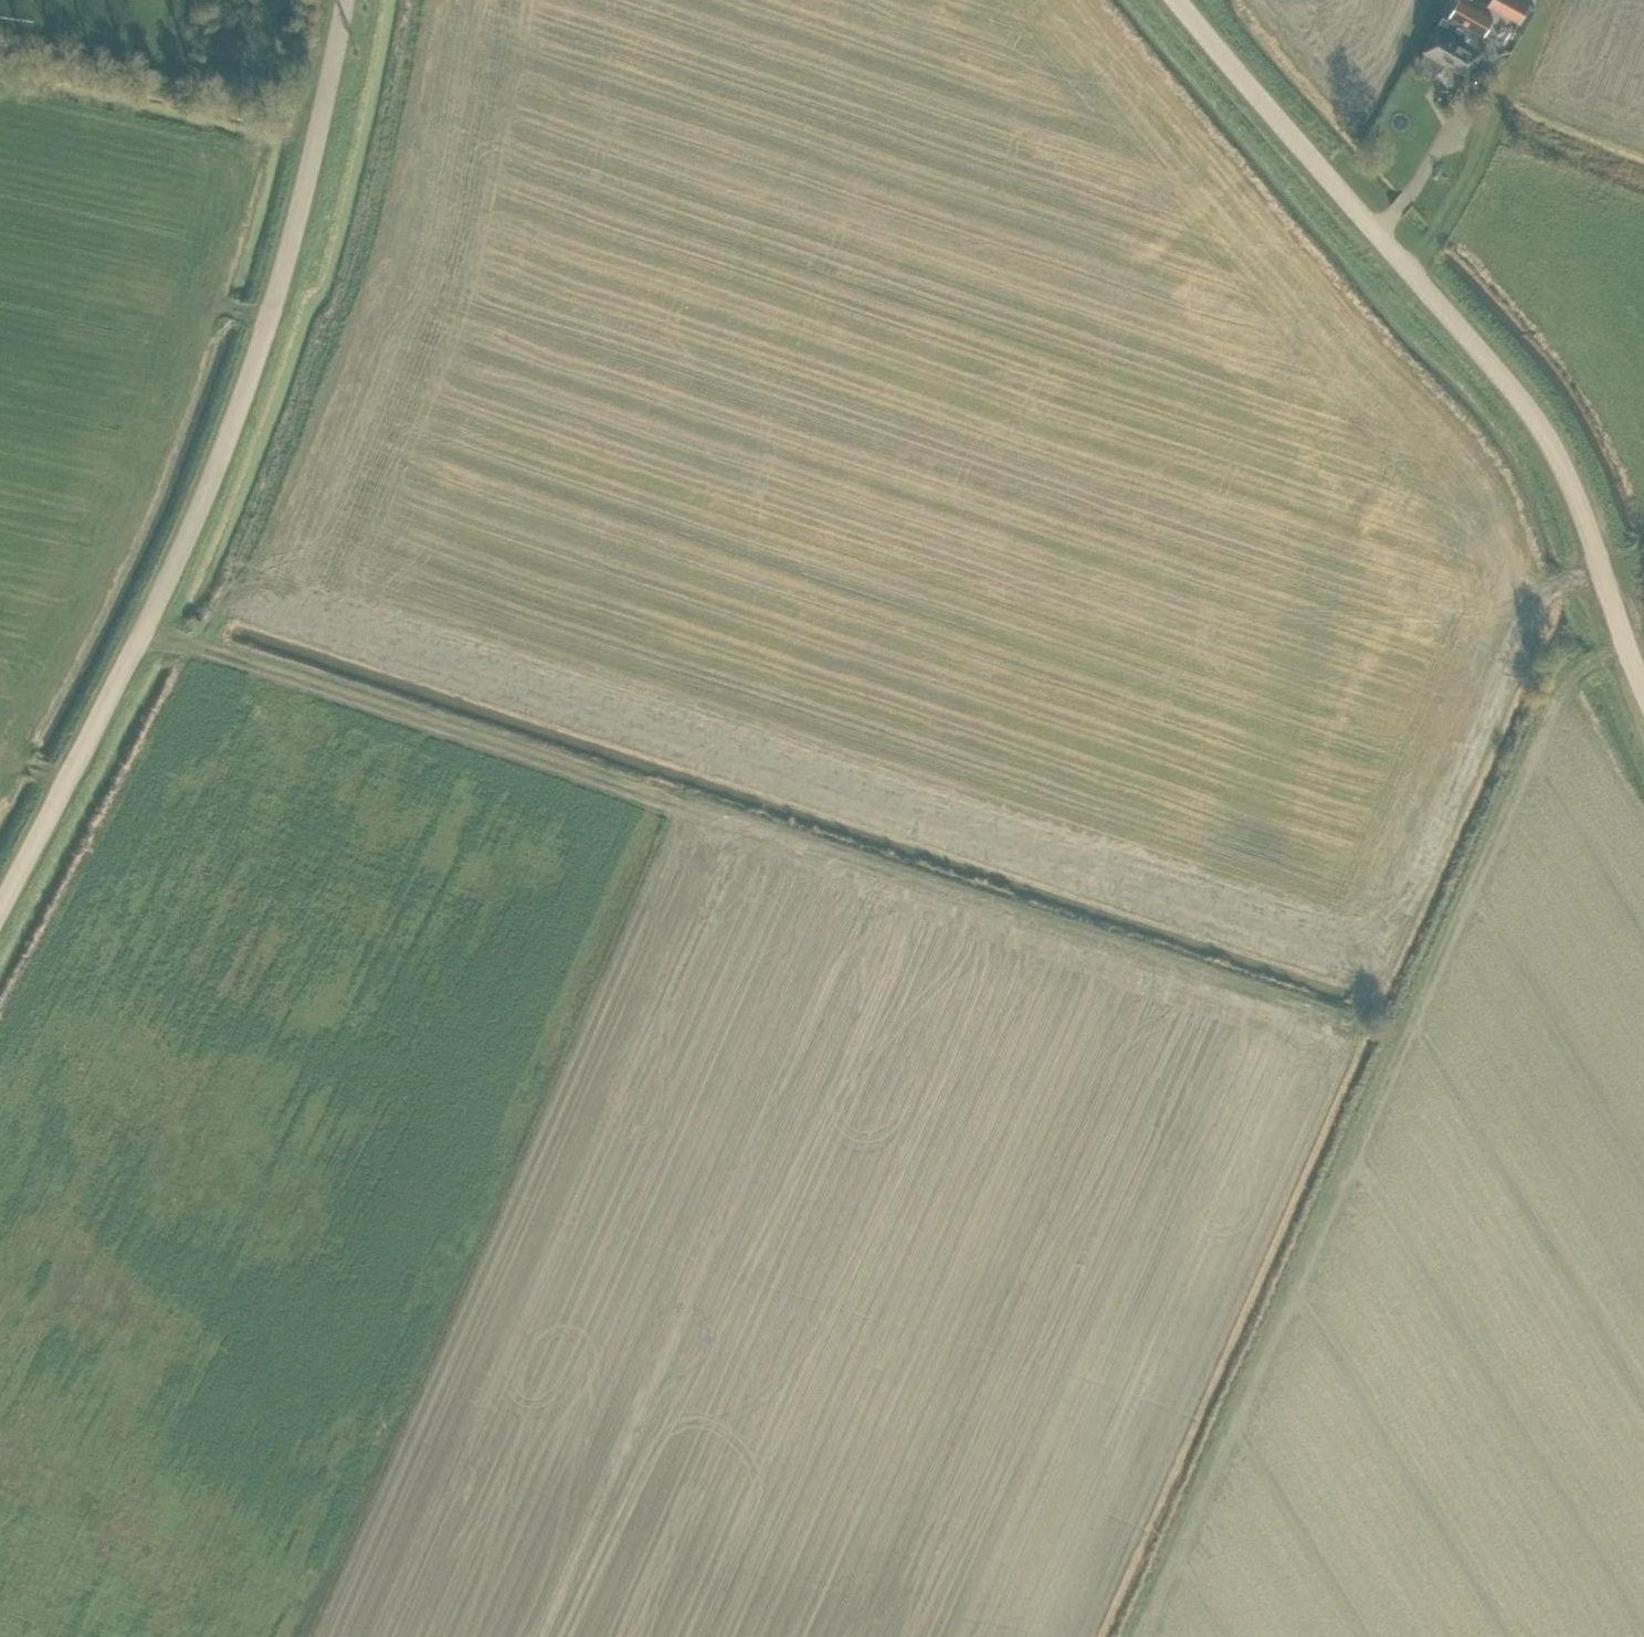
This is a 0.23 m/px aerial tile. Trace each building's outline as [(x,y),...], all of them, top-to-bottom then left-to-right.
[(1452,18),(1450,22),(1442,17),(1423,51),(1425,52),(1420,61),(1422,66),(1435,73),(1440,72),(1444,63),(1466,75),(1485,41),(1477,37),(1479,33),(1484,36),(1493,18),(1460,0),(1458,0),(1449,16),(1452,18)] [(1488,6),(1519,23),(1529,4),(1523,0),(1492,0),(1488,6)]
